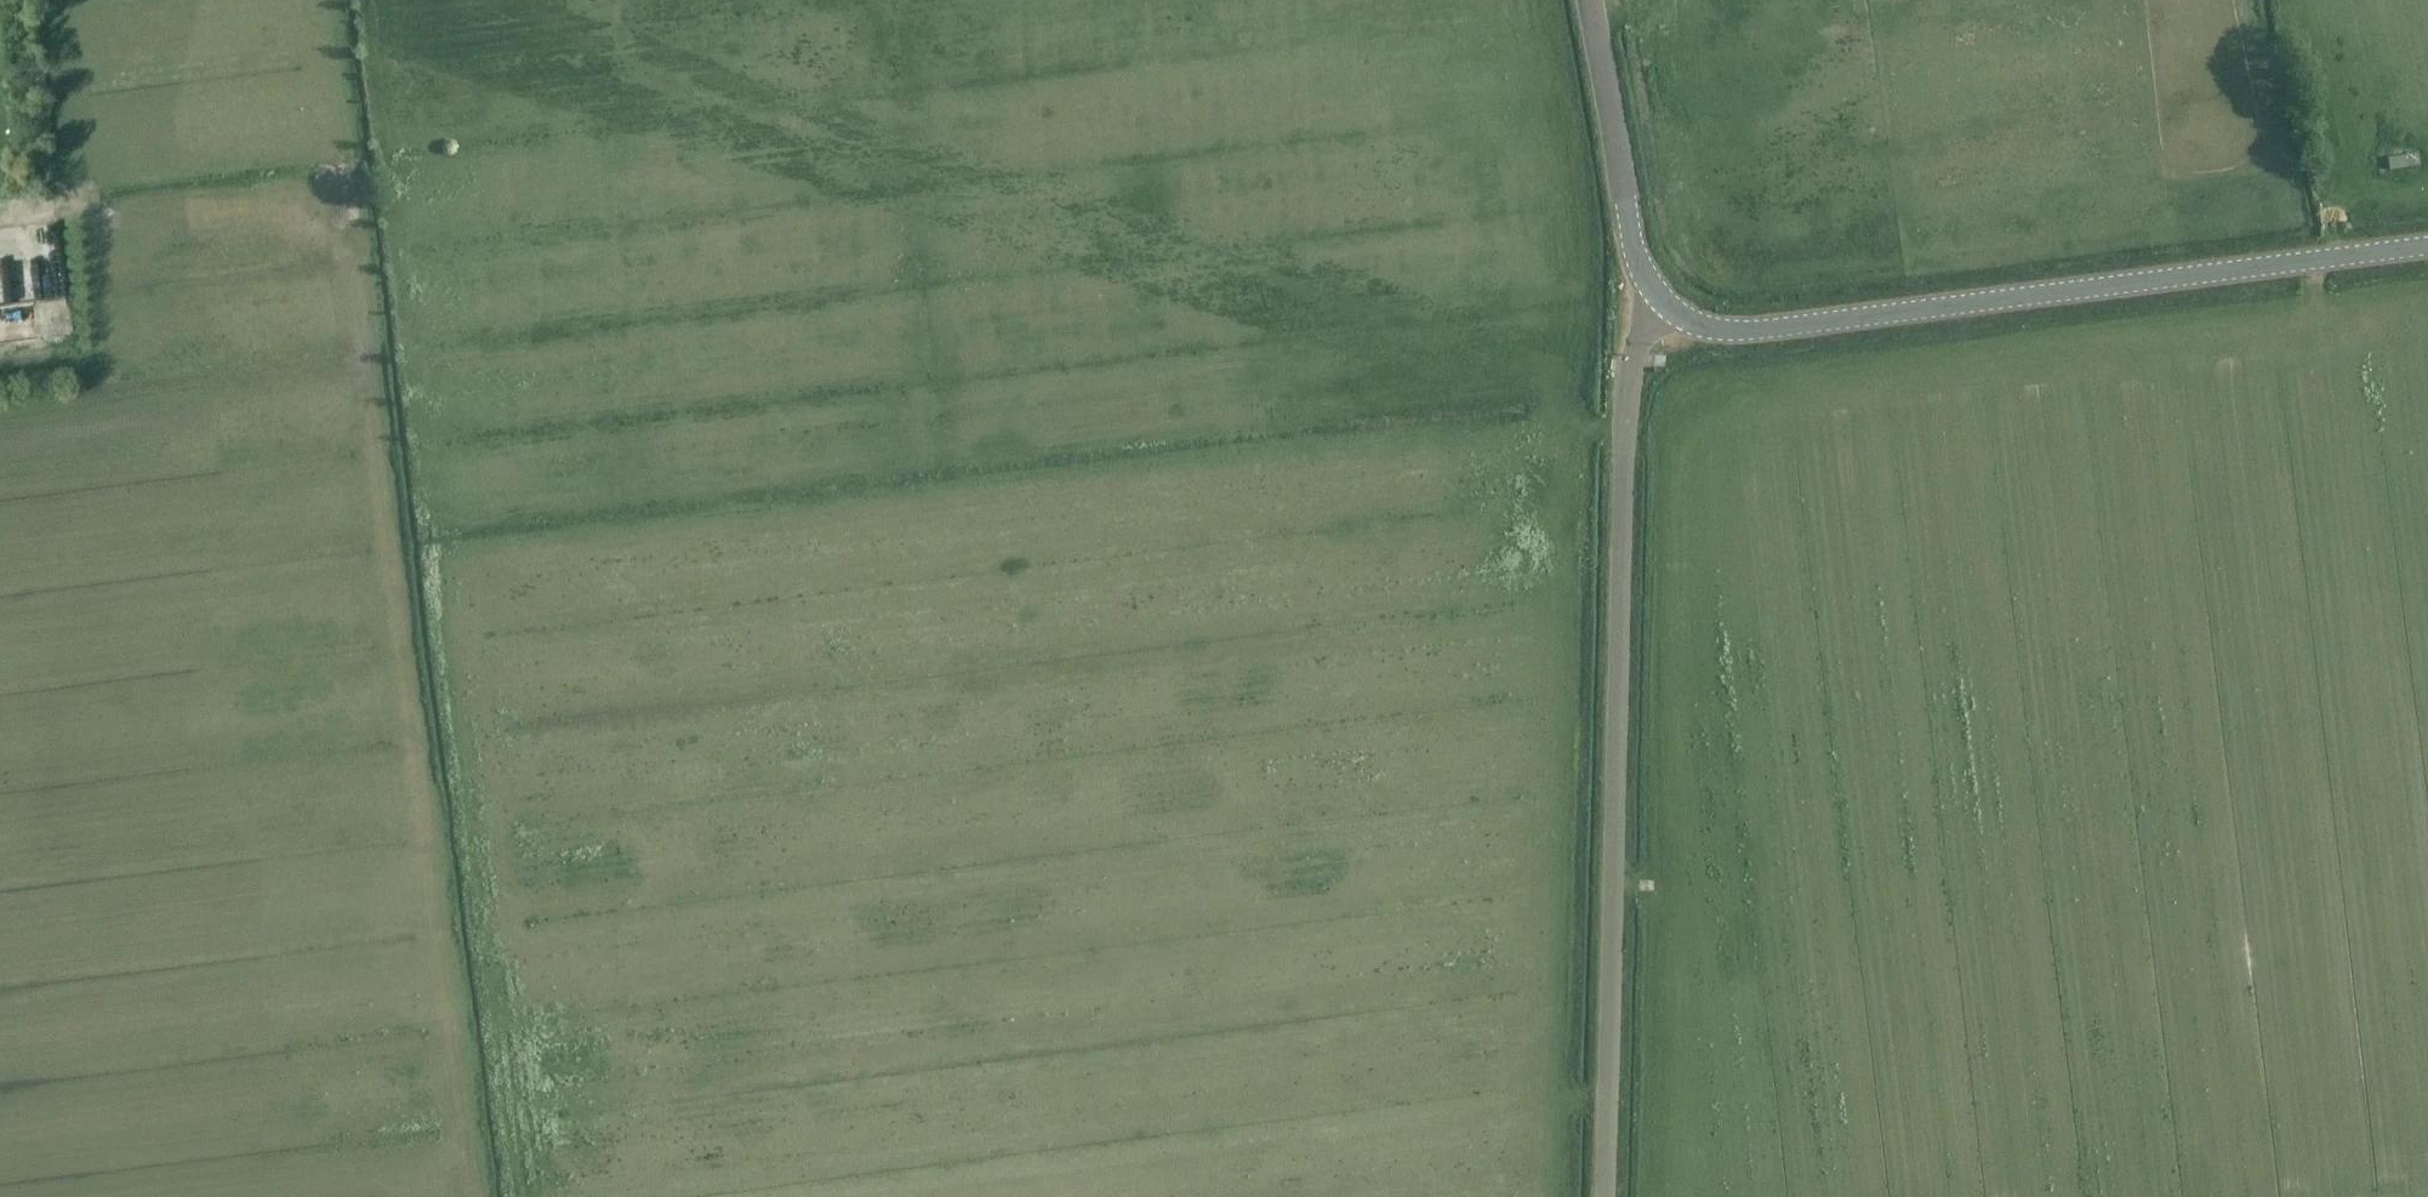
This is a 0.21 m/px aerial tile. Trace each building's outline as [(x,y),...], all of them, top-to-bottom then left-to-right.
[(38,301),(33,259),(0,263),(0,306),(38,301)]
